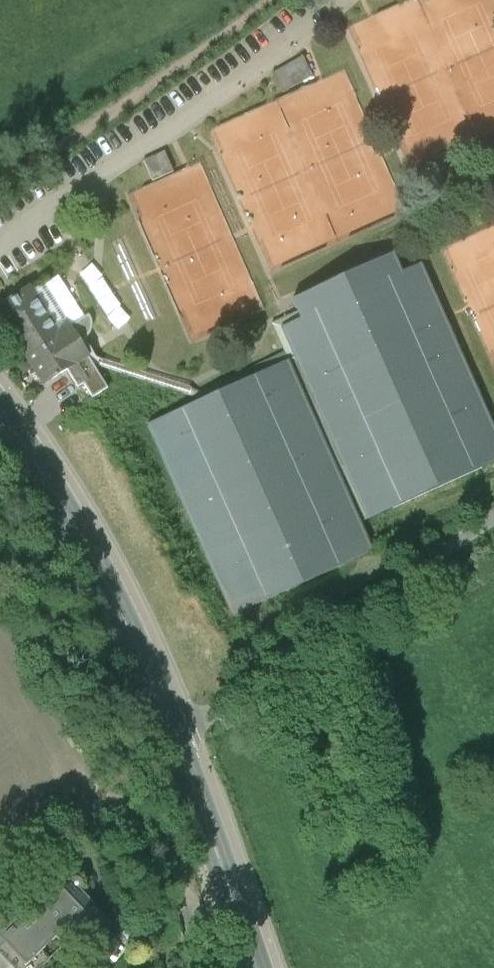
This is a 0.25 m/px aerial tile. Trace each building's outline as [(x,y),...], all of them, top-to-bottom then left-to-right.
[(326,69),(315,50),(286,66),(296,85),(326,69)] [(186,164),(177,144),(156,154),(165,173),(186,164)] [(301,317),(275,329),(287,355),(362,523),(493,464),(493,424),(422,263),(403,272),(395,253),(293,298),(301,317)] [(69,318),(44,278),(10,298),(57,375),(81,361),(102,348),(80,311),(69,318)] [(113,366),(102,348),(81,361),(92,379),(113,366)] [(241,605),(373,546),(362,523),(287,355),(155,414),(241,605)] [(73,902),(91,885),(98,883),(99,879),(99,875),(95,872),(88,871),(86,874),(78,865),(65,877),(69,886),(72,890),(66,896),(50,879),(0,925),(0,934),(31,967),(46,967),(63,954),(56,946),(71,932),(78,941),(96,927),(73,902)] [(124,920),(91,885),(73,902),(96,927),(106,937),(124,920)]
